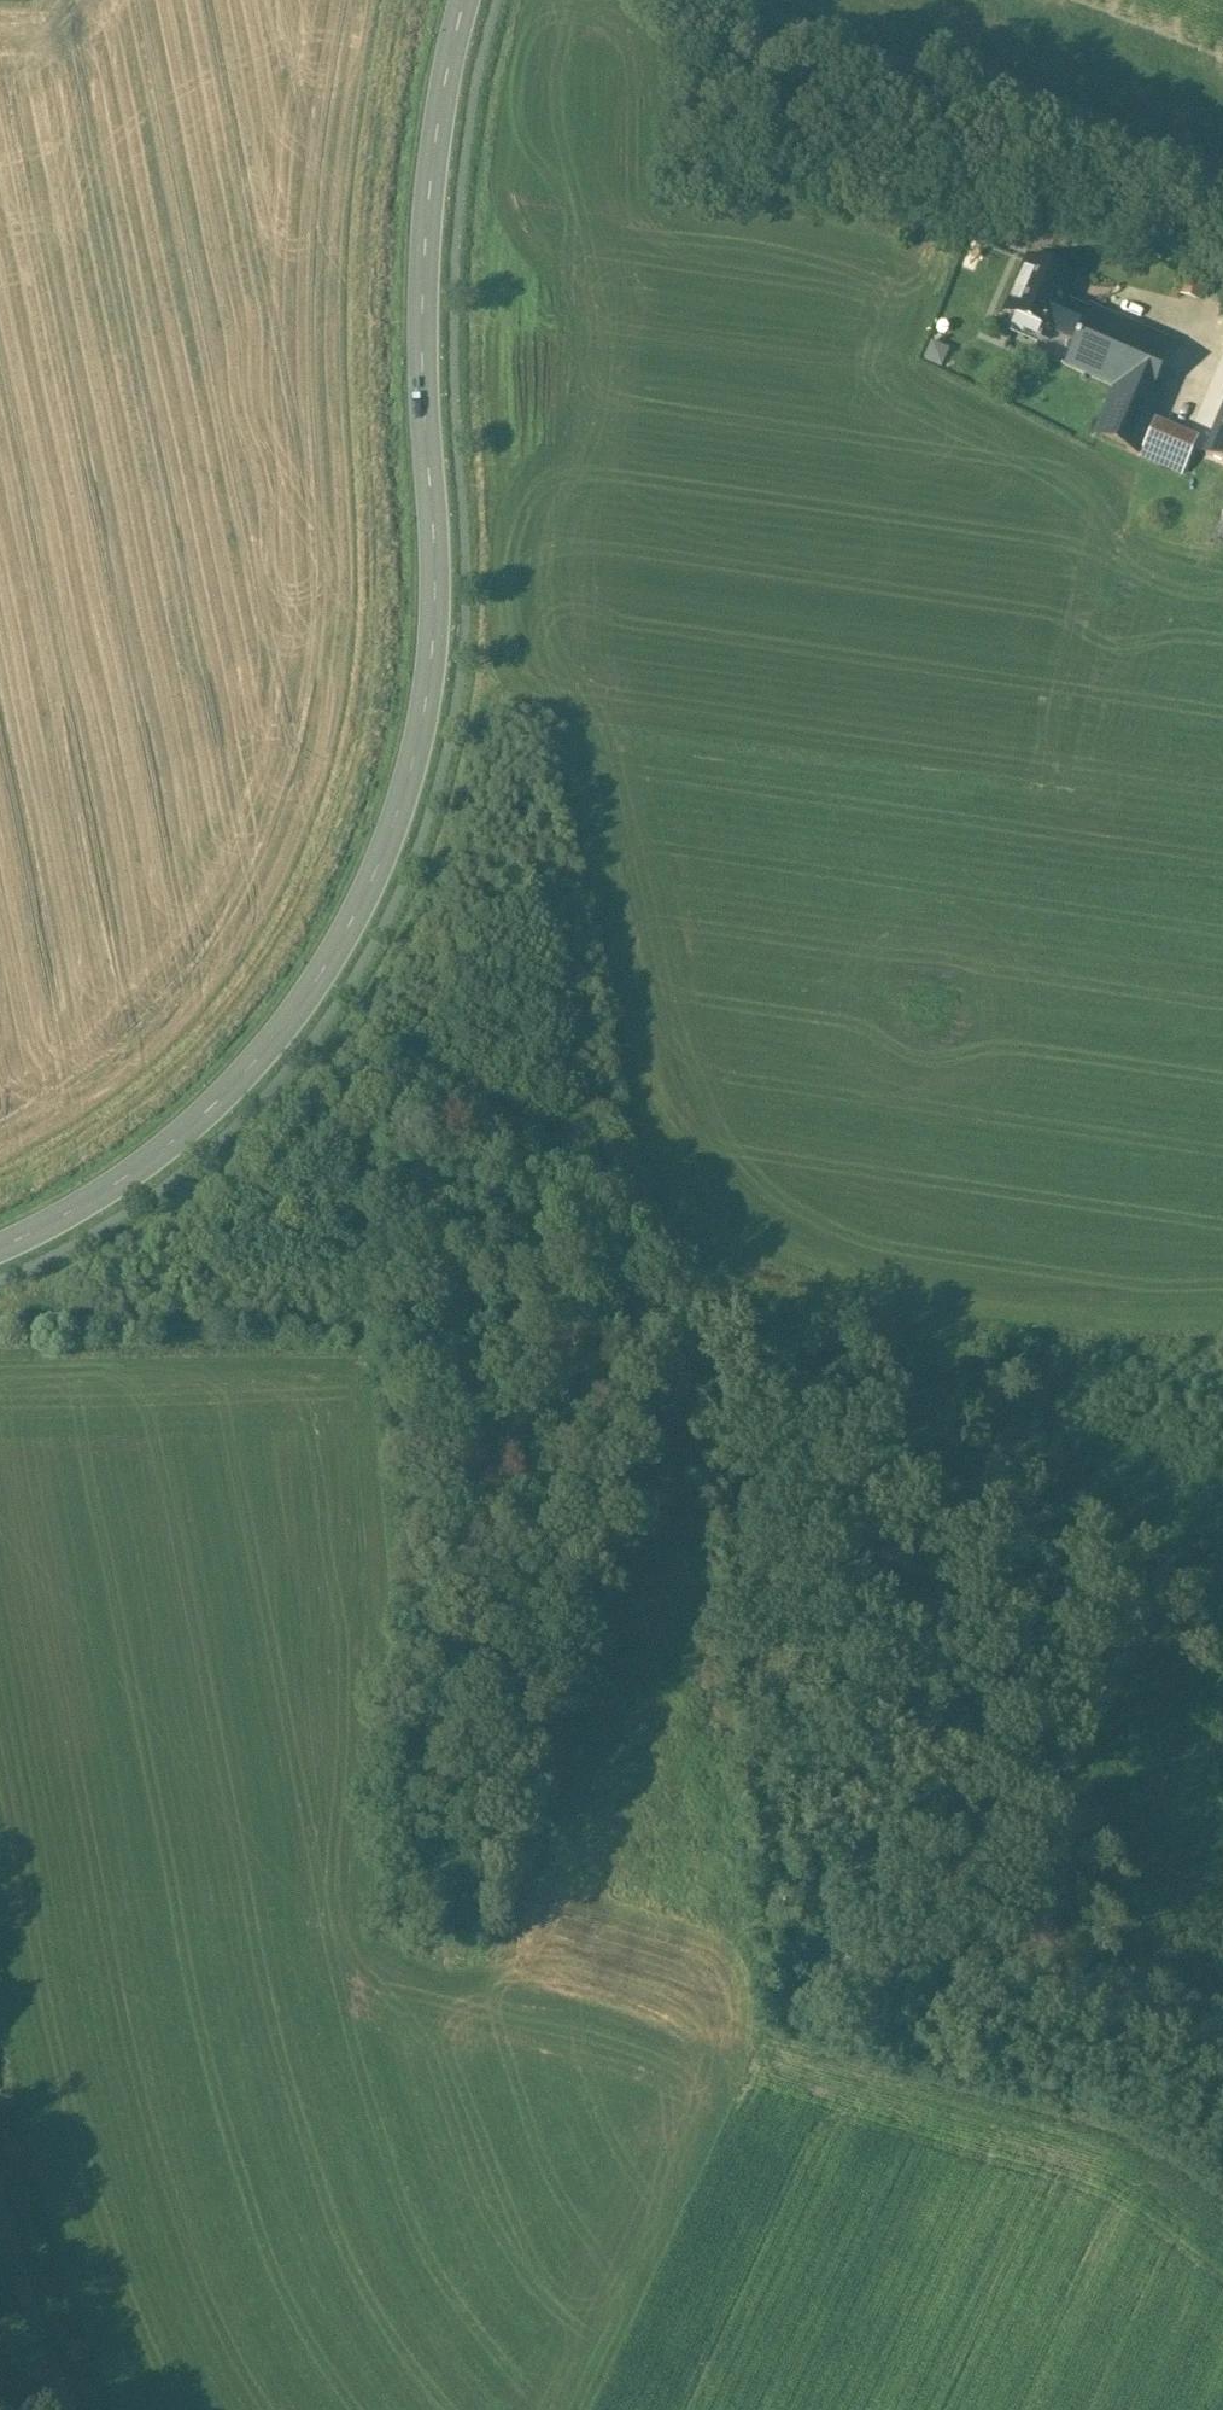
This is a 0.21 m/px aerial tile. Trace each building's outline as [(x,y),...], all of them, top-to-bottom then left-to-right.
[(1072,276),(1028,257),(1005,312),(1049,331),(1050,329),(1074,339),(1083,318),(1082,318),(1057,307),(1069,277),(1072,278),(1072,276)] [(1140,327),(1088,304),(1082,318),(1083,318),(1074,339),(1064,363),(1114,386),(1140,327)] [(1114,386),(1093,435),(1136,454),(1158,404),(1147,400),(1173,342),(1140,327),(1114,386)] [(932,342),(924,361),(941,368),(950,350),(932,342)] [(1207,454),(1222,460),(1222,416),(1207,454)] [(1191,450),(1149,432),(1140,455),(1182,473),(1191,450)]
